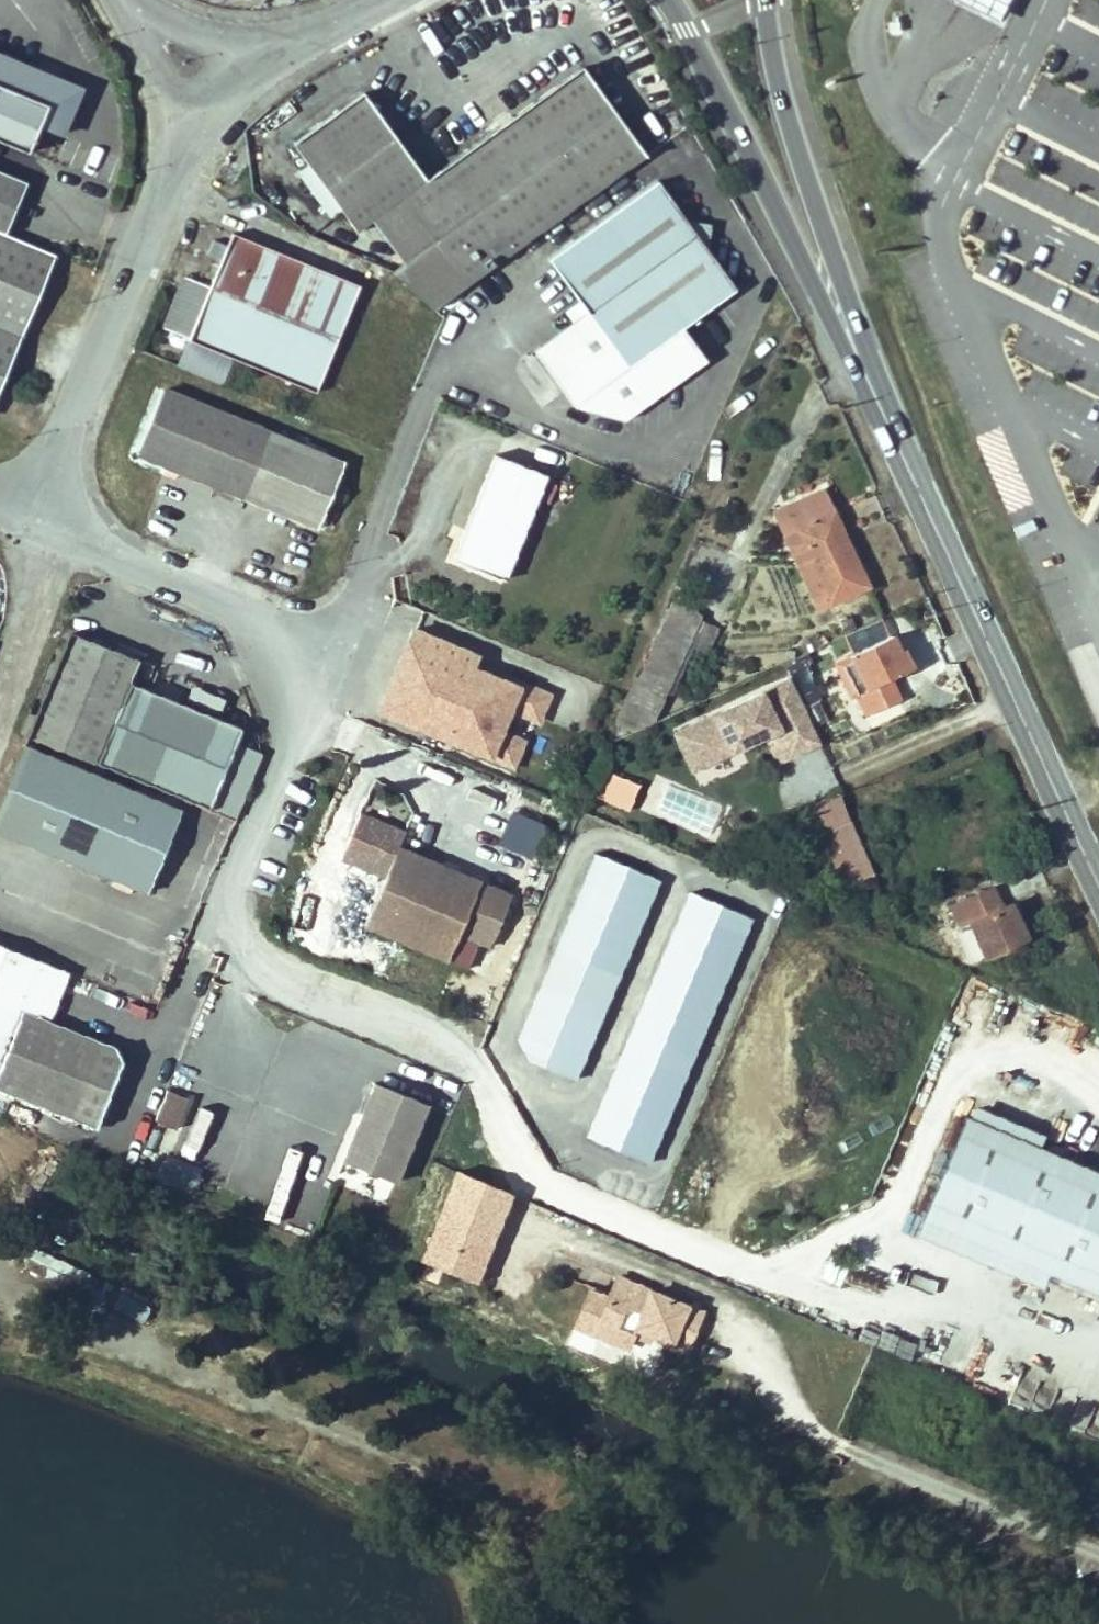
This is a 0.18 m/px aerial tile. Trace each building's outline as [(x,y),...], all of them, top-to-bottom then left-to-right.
[(953,1),(1006,28),(1020,0),(951,0),(953,1)] [(0,54),(0,145),(22,154),(33,126),(57,137),(78,87),(0,54)] [(405,197),(468,285),(535,237),(643,161),(646,159),(582,68),(424,180),(363,95),(294,144),(309,164),(298,172),(329,215),(340,208),(357,231),(373,220),(405,197)] [(643,161),(535,237),(547,254),(656,181),(643,161)] [(8,235),(28,187),(0,175),(0,231),(8,235)] [(706,251),(681,248),(685,222),(656,181),(547,254),(585,314),(622,369),(683,327),(735,292),(706,251)] [(405,197),(373,220),(401,264),(392,272),(434,310),(468,285),(405,197)] [(685,222),(681,248),(706,251),(709,225),(685,222)] [(54,254),(8,235),(0,231),(0,384),(54,254)] [(359,286),(232,234),(227,247),(221,261),(210,288),(183,277),(163,326),(190,337),(189,340),(315,392),(359,286)] [(208,255),(221,261),(227,247),(214,242),(208,255)] [(622,369),(585,314),(533,350),(573,405),(623,419),(705,362),(683,327),(622,369)] [(164,387),(136,448),(241,495),(268,433),(164,387)] [(342,466),(268,433),(241,495),(314,527),(342,466)] [(452,560),(504,580),(535,498),(548,502),(555,484),(542,479),(544,474),(493,455),(452,560)] [(868,584),(819,488),(787,504),(822,575),(804,584),(817,610),(868,584)] [(822,575),(787,504),(769,513),(804,584),(822,575)] [(672,601),(638,678),(664,689),(685,642),(708,652),(717,630),(696,620),(698,614),(672,601)] [(878,618),(844,636),(852,651),(885,633),(878,618)] [(405,627),(372,721),(514,770),(525,738),(506,731),(511,716),(540,726),(551,694),(473,667),(478,653),(405,627)] [(28,736),(96,764),(129,683),(139,658),(73,631),(38,716),(28,712),(19,733),(28,736)] [(890,636),(850,653),(866,688),(855,693),(864,713),(895,698),(888,681),(907,672),(890,636)] [(638,678),(636,677),(615,724),(631,731),(649,723),(664,689),(638,678)] [(797,772),(827,758),(789,677),(692,721),(709,758),(764,733),(773,751),(785,745),(797,772)] [(129,683),(96,764),(184,800),(209,810),(242,728),(129,683)] [(674,729),(692,767),(709,758),(692,721),(674,729)] [(28,736),(0,804),(0,831),(146,891),(184,800),(96,764),(28,736)] [(785,745),(773,751),(785,777),(797,772),(785,745)] [(578,813),(614,829),(638,779),(602,762),(578,813)] [(838,796),(794,815),(828,893),(872,873),(838,796)] [(495,845),(530,859),(544,824),(509,810),(495,845)] [(358,813),(340,858),(386,876),(366,926),(449,960),(459,934),(491,946),(512,894),(398,849),(405,832),(358,813)] [(595,851),(516,1039),(528,1063),(576,1083),(658,879),(595,851)] [(991,887),(949,906),(959,928),(968,924),(983,956),(1025,937),(1010,904),(1001,908),(991,887)] [(689,897),(586,1136),(648,1163),(751,923),(689,897)] [(0,938),(0,1088),(98,1129),(123,1065),(109,1040),(45,1013),(64,967),(0,938)] [(376,1080),(344,1158),(395,1179),(428,1102),(376,1080)] [(163,1091),(150,1121),(171,1130),(184,1100),(163,1091)] [(963,1115),(919,1217),(1097,1293),(1098,1287),(1098,1173),(963,1115)] [(513,1191),(456,1168),(419,1258),(475,1281),(513,1191)] [(685,1348),(700,1312),(616,1278),(608,1296),(589,1288),(574,1326),(626,1347),(634,1327),(685,1348)] [(116,1295),(113,1308),(142,1315),(145,1303),(116,1295)] [(634,1327),(631,1334),(650,1342),(653,1335),(634,1327)]
